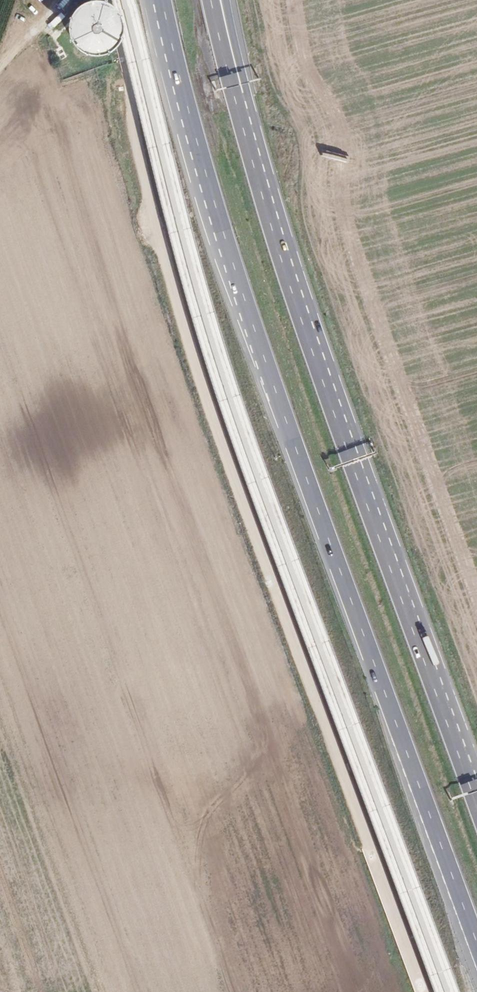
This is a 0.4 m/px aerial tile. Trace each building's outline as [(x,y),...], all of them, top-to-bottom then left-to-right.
[(101,57),(108,51),(112,43),(114,34),(113,25),(109,17),(102,11),(94,7),(85,6),(76,8),(68,13),(63,20),(60,28),(59,37),(62,46),(67,53),(75,58),(83,60),(92,60),(101,57)]
